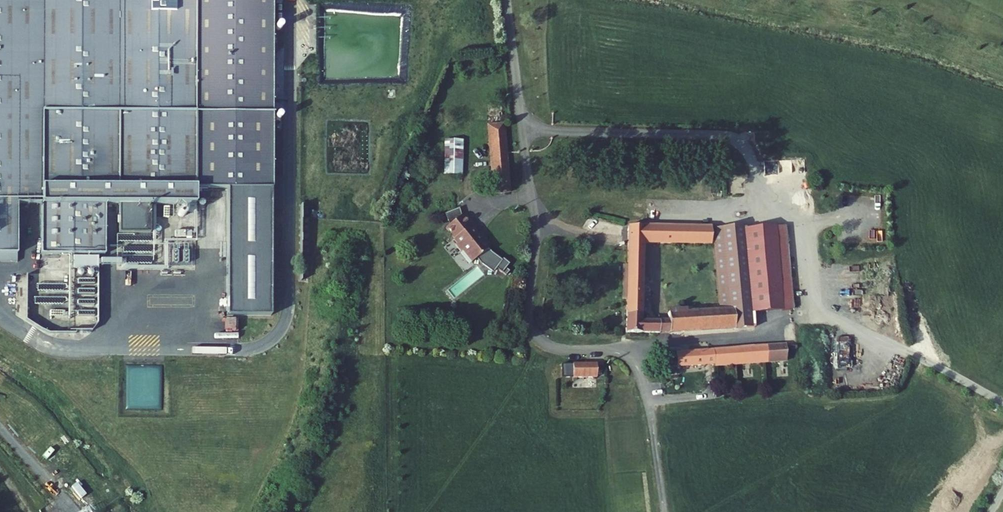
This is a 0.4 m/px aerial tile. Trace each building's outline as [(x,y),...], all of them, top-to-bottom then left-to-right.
[(16,260),(16,202),(40,202),(41,254),(105,254),(104,204),(195,205),(194,188),(195,0),(0,0),(0,260),(16,260)] [(194,188),(227,188),(271,188),(272,0),(195,0),(194,188)] [(484,115),(492,190),(510,188),(503,113),(484,115)] [(463,173),(462,138),(446,139),(447,174),(463,173)] [(271,317),(271,188),(227,188),(227,317),(271,317)] [(461,250),(471,262),(477,257),(488,248),(490,247),(483,238),(481,240),(469,227),(468,227),(460,217),(445,228),(453,239),(455,242),(455,246),(458,251),(461,250)] [(710,244),(710,226),(626,225),(626,244),(641,245),(710,244)] [(625,299),(624,332),(660,335),(753,325),(751,312),(742,226),(711,229),(718,308),(714,308),(714,311),(697,312),(696,309),(668,311),(669,319),(660,320),(660,322),(639,321),(641,245),(626,244),(626,266),(623,266),(622,280),(622,289),(622,299),(625,299)] [(743,230),(751,312),(791,309),(784,228),(743,230)] [(490,252),(488,248),(477,257),(482,263),(493,271),(496,267),(502,272),(502,271),(506,275),(510,270),(506,267),(509,263),(503,258),(501,260),(490,252)] [(676,352),(676,368),(787,360),(786,343),(676,352)] [(561,365),(561,377),(597,378),(596,365),(561,365)]
